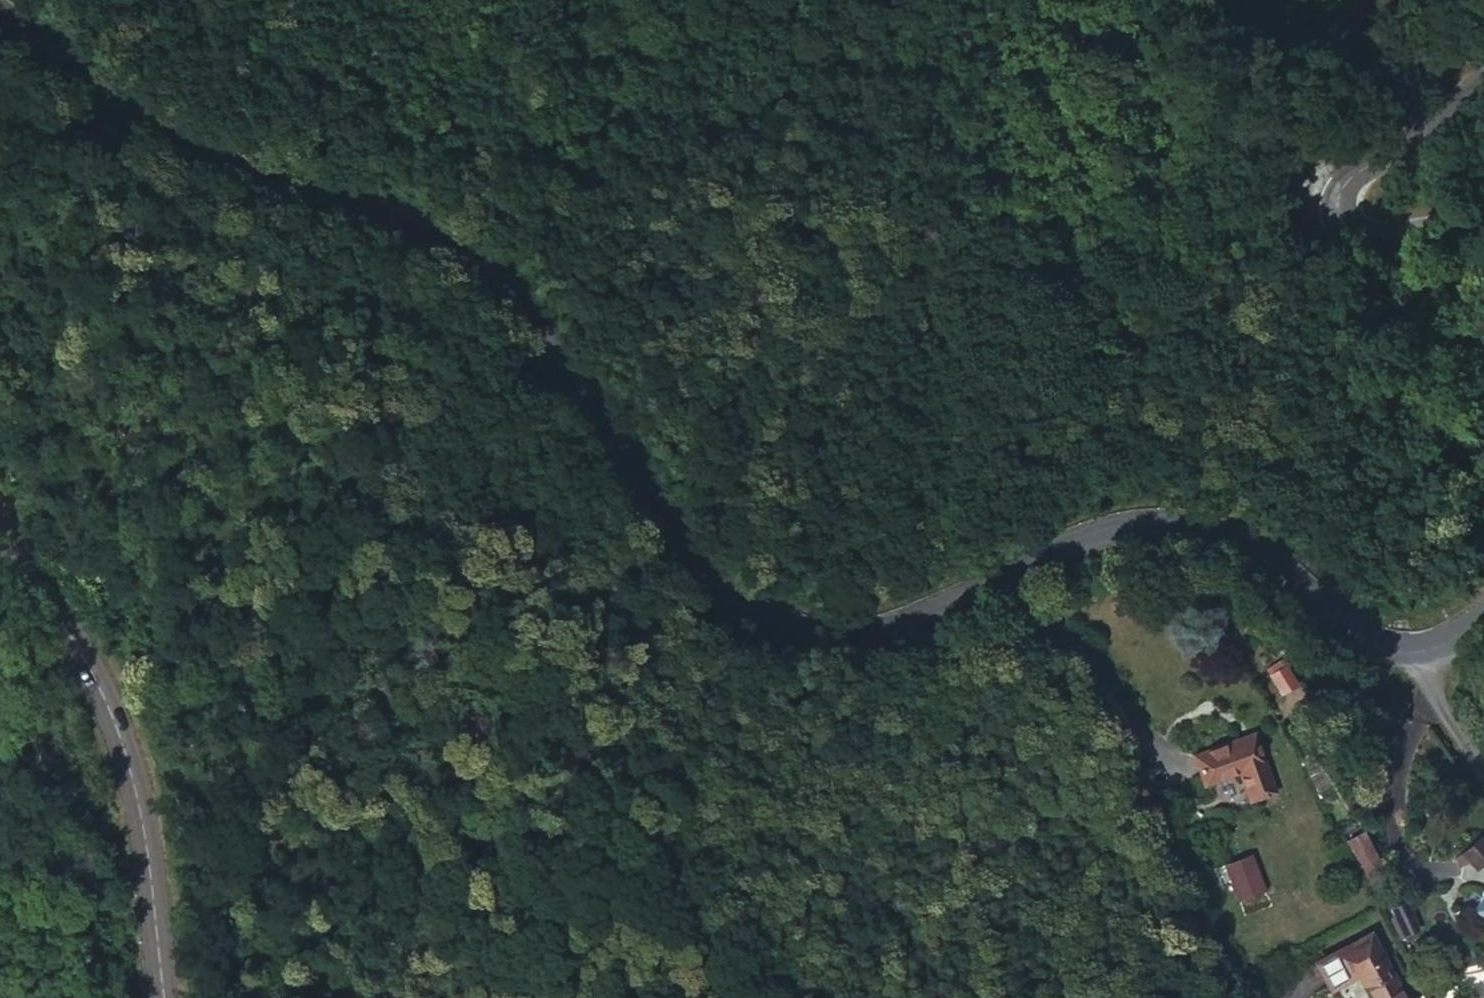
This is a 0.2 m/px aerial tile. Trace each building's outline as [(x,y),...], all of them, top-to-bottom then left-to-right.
[(1251,732),(1191,754),(1202,785),(1236,773),(1246,801),(1272,791),(1251,732)] [(1460,855),(1474,873),(1483,865),(1483,849),(1478,841),(1460,855)] [(1400,901),(1389,906),(1394,920),(1406,915),(1400,901)] [(1319,963),(1374,943),(1370,934),(1318,961),(1319,963)] [(1374,943),(1319,963),(1330,984),(1358,970),(1372,997),(1402,997),(1374,943)]
